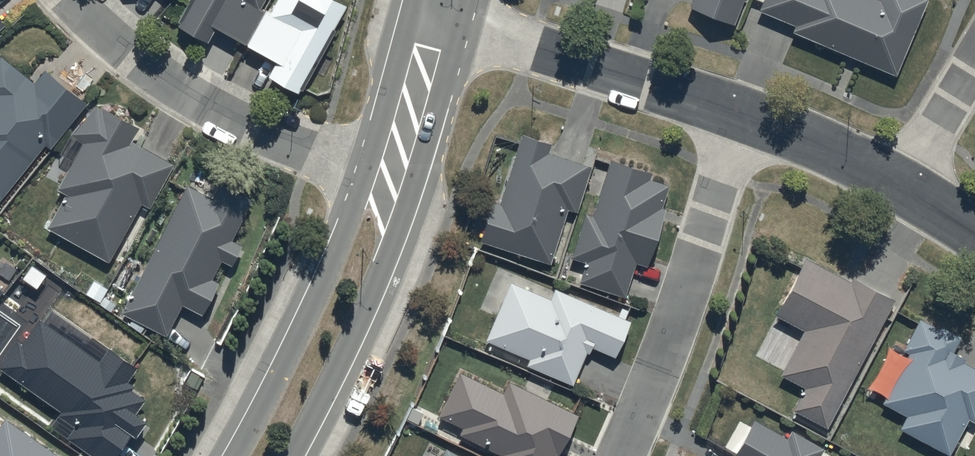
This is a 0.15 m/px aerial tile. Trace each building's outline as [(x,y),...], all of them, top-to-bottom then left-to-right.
[(265,9),(260,7),(264,0),(192,0),(176,28),(205,44),(213,29),(245,46),(265,9)] [(247,46),(276,62),(266,79),(295,95),(344,8),(330,0),(276,0),(268,15),(266,14),(247,46)] [(685,10),(731,28),(742,0),(689,0),(685,10)] [(756,13),(793,28),(791,34),(894,76),(924,1),(922,0),(879,0),(879,1),(876,0),(762,0),(756,13)] [(0,58),(0,202),(42,147),(47,151),(83,104),(43,73),(34,84),(0,58)] [(64,196),(45,231),(106,264),(139,204),(148,210),(173,166),(129,142),(136,130),(94,107),(71,137),(81,144),(56,191),(64,196)] [(490,202),(477,244),(547,265),(563,211),(574,214),(588,169),(547,156),(550,147),(521,138),(500,205),(490,202)] [(583,264),(577,285),(622,298),(632,264),(643,268),(668,185),(648,179),(649,176),(608,164),(592,218),(584,216),(570,260),(583,264)] [(250,199),(220,185),(213,200),(185,187),(121,315),(166,338),(181,307),(202,317),(217,284),(211,282),(220,263),(230,267),(240,246),(231,242),(250,199)] [(773,317),(801,331),(778,377),(802,389),(790,412),(825,429),(892,301),(852,280),(850,284),(803,260),(773,317)] [(508,285),(483,342),(527,360),(524,367),(569,387),(583,354),(585,355),(588,348),(612,358),(627,323),(552,290),(547,302),(508,285)] [(0,363),(0,370),(58,413),(56,416),(72,428),(64,439),(87,455),(115,455),(129,437),(133,439),(147,420),(136,411),(146,397),(124,381),(133,369),(109,351),(100,363),(39,319),(20,346),(15,342),(0,363)] [(917,321),(901,353),(906,356),(881,406),(903,417),(896,432),(942,455),(947,455),(965,421),(971,424),(974,416),(974,371),(959,364),(961,360),(950,354),(958,338),(940,329),(938,331),(917,321)] [(437,417),(461,429),(458,436),(498,455),(554,455),(555,455),(576,416),(509,383),(502,397),(458,375),(437,417)] [(3,420),(0,424),(0,455),(55,455),(3,420)] [(823,451),(789,432),(785,439),(752,421),(732,455),(820,455),(823,451)]
